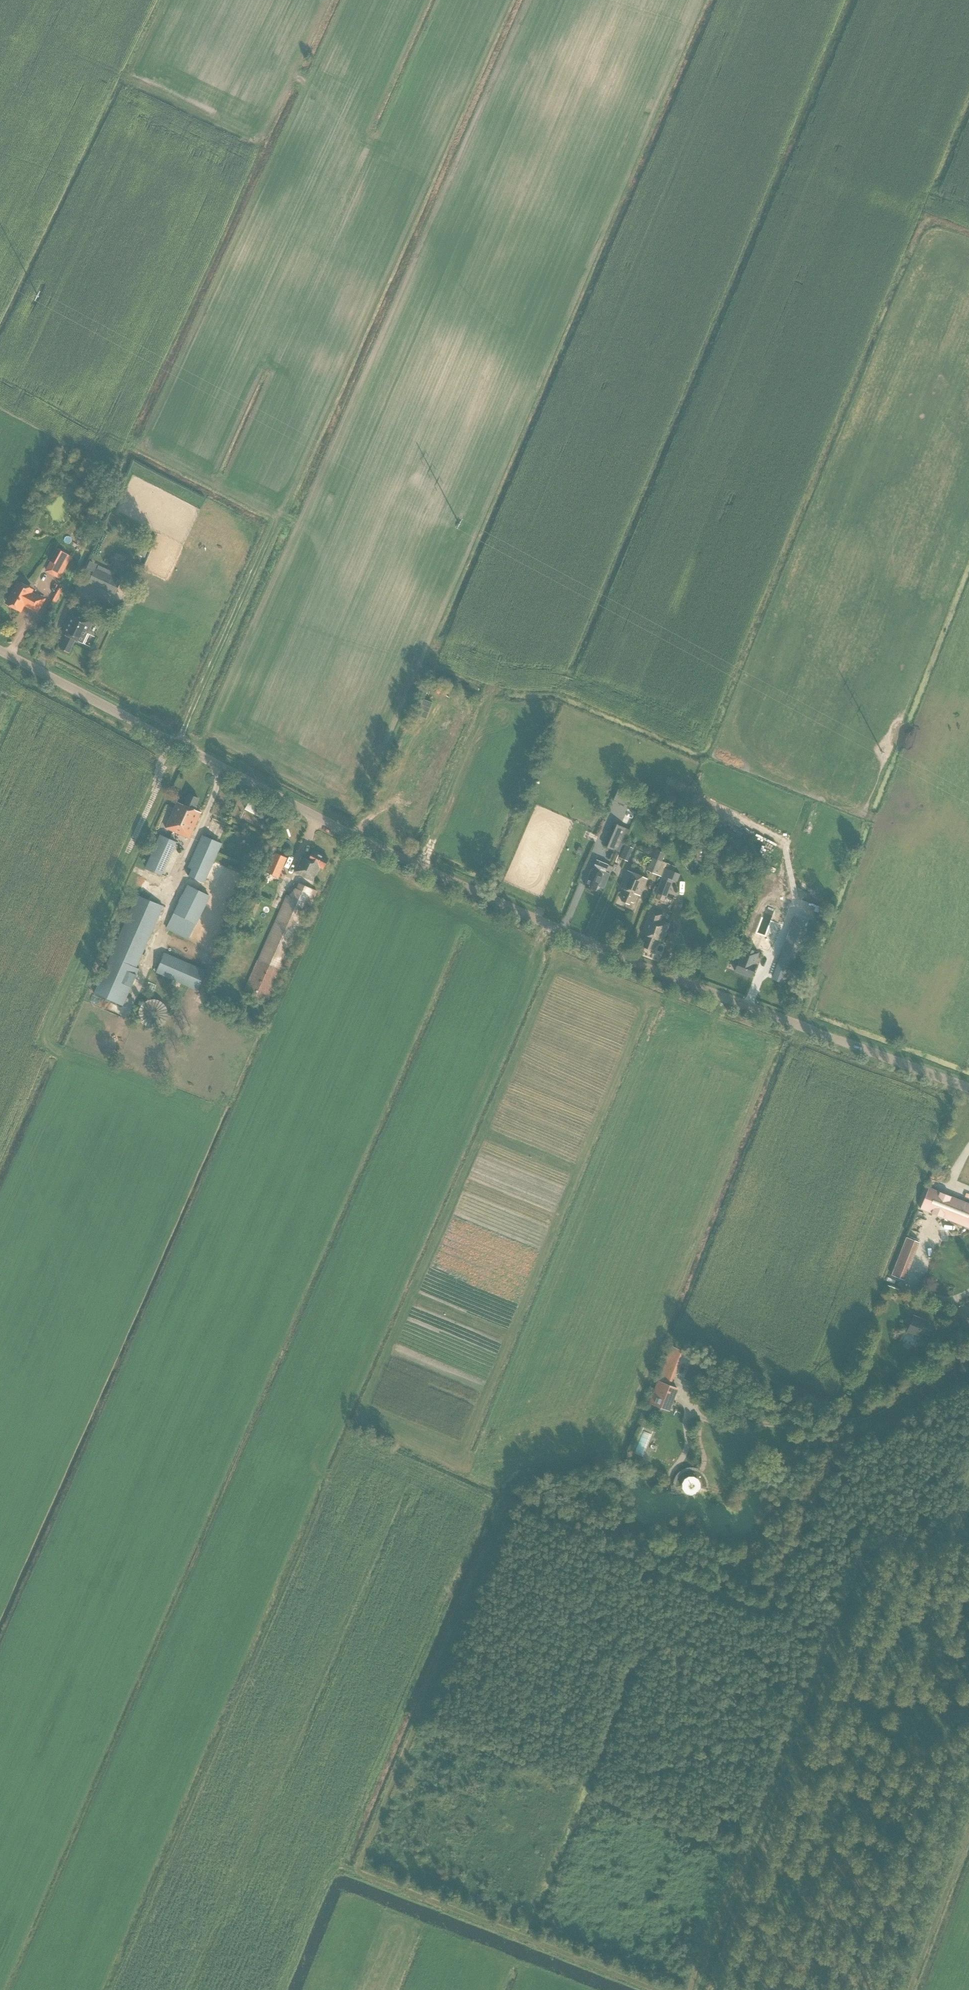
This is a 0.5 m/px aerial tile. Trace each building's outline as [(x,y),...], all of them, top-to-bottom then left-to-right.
[(60,579),(72,556),(55,547),(49,560),(51,561),(46,572),(60,579)] [(147,553),(141,551),(139,557),(145,560),(147,553)] [(115,595),(122,580),(95,568),(88,583),(115,595)] [(37,595),(32,593),(34,590),(17,581),(5,603),(22,612),(25,606),(38,613),(46,598),(37,594),(37,595)] [(93,621),(72,611),(61,633),(66,635),(60,648),(70,653),(76,640),(83,643),(93,621)] [(426,719),(432,702),(423,699),(417,715),(426,719)] [(193,809),(198,799),(189,795),(184,805),(177,802),(166,827),(189,838),(201,813),(193,809)] [(668,821),(670,816),(659,811),(657,816),(668,821)] [(219,842),(227,824),(213,818),(205,836),(202,835),(185,874),(205,882),(222,843),(219,842)] [(626,828),(613,822),(603,845),(616,851),(626,828)] [(668,837),(670,830),(663,828),(661,835),(668,837)] [(176,842),(160,835),(146,868),(162,875),(176,842)] [(633,843),(628,855),(637,858),(640,850),(642,851),(644,847),(633,843)] [(323,868),(328,858),(313,850),(309,860),(302,856),(295,871),(313,881),(320,866),(323,868)] [(266,871),(267,871),(276,875),(278,876),(287,858),(275,853),(266,871)] [(662,861),(652,857),(647,870),(657,874),(662,861)] [(605,872),(608,864),(596,859),(593,867),(591,866),(590,869),(591,869),(585,885),(596,890),(603,874),(601,873),(602,871),(605,872)] [(640,895),(647,878),(628,870),(620,887),(626,890),(621,900),(629,904),(630,901),(633,902),(637,894),(640,895)] [(274,881),(276,875),(267,871),(264,876),(274,881)] [(656,898),(663,901),(665,896),(667,897),(674,879),(663,875),(656,892),(658,893),(656,898)] [(768,950),(791,889),(768,881),(746,941),(768,950)] [(287,895),(243,993),(267,1003),(317,891),(299,883),(297,888),(295,887),(288,895),(287,895)] [(188,939),(209,896),(188,885),(167,928),(188,939)] [(120,1004),(136,967),(163,906),(137,895),(94,993),(120,1004)] [(248,912),(255,915),(260,904),(253,901),(248,912)] [(662,941),(669,923),(661,920),(663,913),(650,909),(641,933),(646,935),(642,946),(653,950),(657,939),(662,941)] [(744,946),(734,971),(751,978),(756,965),(755,964),(759,952),(744,946)] [(197,990),(206,970),(165,952),(156,972),(197,990)] [(786,983),(792,968),(778,963),(772,978),(786,983)] [(929,1187),(921,1209),(968,1228),(968,1203),(929,1187)] [(904,1280),(919,1242),(907,1237),(892,1275),(904,1280)] [(889,1292),(899,1295),(901,1289),(892,1285),(889,1292)] [(931,1335),(935,1325),(929,1323),(930,1321),(914,1314),(906,1333),(919,1338),(921,1332),(931,1335)] [(671,1346),(666,1359),(676,1363),(681,1349),(671,1346)] [(676,1363),(666,1359),(649,1402),(669,1410),(677,1388),(668,1385),(676,1363)] [(695,1361),(691,1370),(697,1373),(701,1364),(695,1361)] [(698,1487),(707,1489),(708,1484),(705,1475),(698,1469),(695,1468),(690,1467),(685,1468),(680,1470),(677,1473),(673,1477),(672,1481),(672,1485),(669,1485),(669,1490),(678,1488),(679,1491),(681,1493),(685,1495),(689,1495),(692,1495),(694,1493),(697,1490),(698,1487)]
